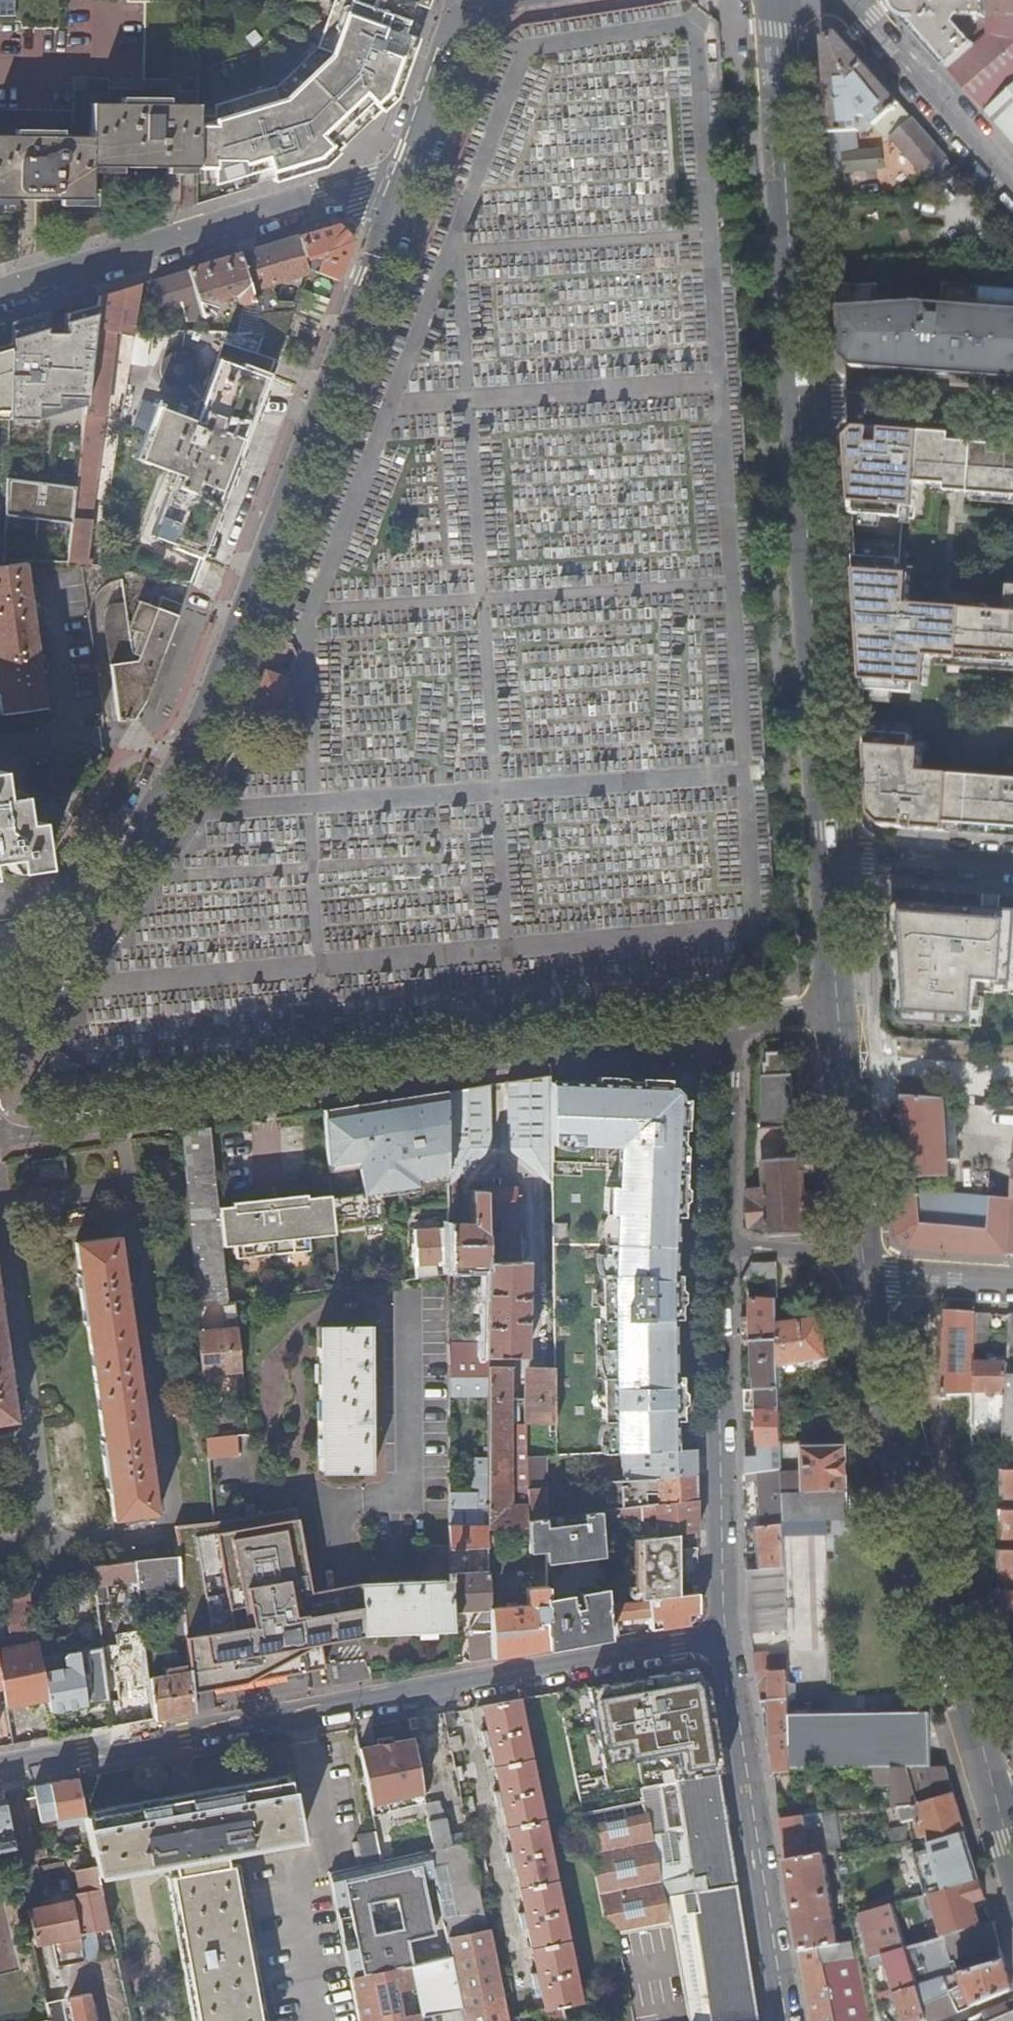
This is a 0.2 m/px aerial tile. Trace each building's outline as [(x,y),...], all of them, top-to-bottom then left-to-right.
[(18,16),(17,0),(0,0),(0,17),(18,16)] [(323,48),(280,86),(216,106),(216,110),(200,110),(200,167),(247,168),(249,173),(266,168),(271,166),(276,181),(325,166),(338,153),(328,143),(373,100),(383,111),(397,98),(417,39),(403,34),(406,25),(414,3),(429,8),(431,0),(338,0),(323,48)] [(949,69),(988,35),(988,26),(981,26),(981,30),(970,39),(956,23),(960,17),(980,16),(987,16),(987,0),(897,0),(894,6),(907,21),(949,69)] [(987,16),(1012,16),(1012,0),(987,0),(987,16)] [(988,35),(997,37),(1012,40),(1012,16),(987,16),(988,26),(988,35)] [(876,125),(900,104),(837,31),(823,37),(826,91),(829,133),(850,132),(861,131),(860,127),(860,125),(859,118),(868,117),(875,126),(876,125)] [(949,69),(957,78),(984,109),(1012,84),(1012,40),(997,37),(988,35),(949,69)] [(984,109),(1012,142),(1012,84),(984,109)] [(914,119),(900,104),(876,125),(883,134),(894,136),(914,119)] [(92,203),(93,169),(200,169),(200,167),(200,110),(200,106),(94,106),(94,140),(0,140),(0,203),(92,203)] [(871,130),(875,126),(868,117),(859,118),(860,125),(860,127),(861,131),(871,130)] [(947,158),(914,119),(894,136),(927,174),(947,158)] [(850,132),(829,133),(831,155),(852,153),(850,132)] [(852,153),(831,155),(831,172),(883,168),(882,151),(852,153)] [(955,167),(947,158),(927,174),(926,176),(934,186),(955,167)] [(306,274),(308,270),(337,281),(351,246),(334,227),(242,255),(253,291),(272,284),(273,289),(279,288),(278,283),(306,274)] [(253,291),(242,255),(190,270),(199,302),(204,318),(216,315),(219,308),(217,302),(235,297),(238,303),(245,306),(255,302),(253,293),(253,291)] [(199,302),(190,270),(156,280),(164,311),(199,302)] [(944,302),(1012,308),(1012,287),(946,282),(944,302)] [(881,283),(862,284),(863,304),(883,303),(881,283)] [(140,311),(145,284),(131,288),(123,334),(136,336),(138,328),(140,311)] [(839,285),(840,305),(863,304),(862,284),(839,285)] [(123,334),(131,288),(101,297),(68,563),(86,565),(87,565),(105,419),(108,391),(107,391),(110,359),(112,360),(115,340),(122,341),(123,334)] [(299,292),(292,314),(282,337),(285,338),(314,339),(328,302),(299,292)] [(842,333),(843,354),(854,368),(1012,380),(1012,308),(944,302),(913,300),(883,303),(863,304),(840,305),(842,333)] [(258,311),(255,302),(245,306),(240,325),(238,334),(264,336),(282,337),(292,314),(258,311)] [(54,316),(54,311),(13,323),(12,344),(11,360),(50,362),(51,316),(54,316)] [(149,312),(140,311),(138,328),(152,329),(149,312)] [(238,334),(240,325),(229,325),(228,333),(238,334)] [(285,338),(282,337),(264,336),(257,354),(276,361),(285,338)] [(11,360),(12,344),(0,348),(0,407),(10,407),(11,360)] [(162,364),(161,367),(198,371),(196,364),(193,359),(196,352),(186,348),(176,347),(171,348),(166,350),(168,356),(162,364)] [(175,550),(201,561),(237,465),(253,422),(269,381),(272,375),(244,364),(242,368),(221,359),(196,423),(161,410),(162,407),(159,406),(138,460),(169,472),(144,538),(150,545),(159,523),(160,523),(162,533),(167,541),(170,544),(177,546),(175,550)] [(198,371),(161,367),(160,375),(164,383),(171,389),(180,390),(187,389),(193,385),(197,379),(198,371)] [(9,421),(10,407),(0,407),(0,421),(9,421)] [(857,449),(860,427),(848,440),(849,455),(856,456),(857,449)] [(864,689),(917,694),(918,685),(929,685),(931,658),(1012,664),(1012,587),(1011,587),(1009,613),(911,607),(912,576),(901,576),(904,519),(916,520),(918,490),(922,441),(922,432),(860,427),(857,449),(856,456),(849,455),(859,603),(882,605),(882,610),(881,622),(873,621),(874,654),(862,653),(864,689)] [(922,441),(918,490),(1012,497),(1012,447),(962,443),(937,442),(922,441)] [(41,672),(39,658),(31,601),(29,587),(26,564),(0,568),(0,696),(2,714),(45,707),(41,672)] [(146,706),(193,582),(123,570),(127,605),(134,663),(112,666),(119,721),(137,718),(146,706)] [(35,586),(29,587),(31,601),(38,601),(35,586)] [(882,605),(859,603),(862,653),(874,654),(873,621),(881,622),(882,610),(882,605)] [(134,663),(127,605),(113,609),(107,627),(112,666),(134,663)] [(151,713),(168,719),(205,619),(189,613),(151,713)] [(288,644),(278,641),(266,673),(275,676),(277,671),(288,644)] [(39,658),(41,672),(47,672),(45,657),(39,658)] [(275,676),(285,680),(287,675),(277,671),(275,676)] [(266,673),(250,715),(272,722),(287,681),(285,680),(275,676),(266,673)] [(921,773),(922,751),(911,750),(912,736),(867,733),(871,794),(882,795),(881,803),(881,812),(872,812),(873,817),(884,829),(948,833),(948,825),(967,827),(992,828),(991,836),(1006,837),(1007,830),(1012,830),(1012,780),(921,773)] [(17,872),(47,868),(41,821),(27,823),(24,805),(23,795),(5,797),(1,771),(0,771),(0,862),(16,860),(17,872)] [(882,795),(871,794),(872,812),(881,812),(881,803),(882,795)] [(183,832),(190,836),(196,827),(189,823),(183,832)] [(948,833),(966,834),(967,827),(948,825),(948,833)] [(966,834),(991,836),(992,828),(967,827),(966,834)] [(183,832),(175,845),(182,849),(190,836),(183,832)] [(975,1027),(982,908),(900,902),(893,909),(900,1021),(975,1027)] [(999,910),(994,964),(1012,965),(1012,911),(999,910)] [(552,1074),(509,1081),(510,1147),(551,1181),(553,1181),(553,1161),(552,1091),(552,1074)] [(765,1151),(777,1150),(775,1129),(796,1127),(792,1075),(765,1078),(764,1128),(765,1151)] [(52,1087),(55,1105),(100,1098),(97,1079),(52,1087)] [(490,1084),(447,1091),(448,1174),(448,1181),(448,1210),(448,1219),(458,1219),(458,1193),(455,1177),(490,1148),(490,1084)] [(673,1288),(681,1104),(665,1087),(640,1086),(640,1095),(632,1094),(631,1133),(582,1131),(584,1092),(552,1091),(553,1161),(582,1162),(610,1163),(610,1170),(621,1170),(620,1186),(607,1185),(606,1213),(618,1213),(615,1276),(603,1276),(603,1319),(616,1319),(616,1348),(617,1377),(604,1377),(605,1421),(617,1421),(617,1453),(622,1453),(675,1450),(673,1319),(673,1288)] [(448,1174),(447,1091),(324,1110),(332,1195),(335,1229),(366,1225),(383,1223),(386,1223),(381,1194),(388,1193),(388,1191),(400,1189),(418,1186),(419,1186),(417,1179),(448,1174)] [(632,1094),(584,1092),(582,1131),(631,1133),(632,1094)] [(944,1101),(905,1098),(907,1131),(908,1131),(911,1177),(948,1175),(947,1158),(947,1146),(946,1132),(944,1101)] [(956,1132),(955,1102),(944,1101),(946,1132),(956,1132)] [(1001,1105),(998,1139),(1012,1140),(1012,1106),(1001,1105)] [(212,1127),(183,1132),(197,1307),(231,1303),(226,1252),(222,1212),(212,1127)] [(947,1146),(947,1158),(958,1158),(957,1146),(947,1146)] [(765,1162),(797,1160),(796,1149),(777,1150),(765,1151),(765,1162)] [(68,1178),(65,1156),(34,1161),(38,1183),(68,1178)] [(822,1224),(820,1196),(804,1197),(803,1174),(815,1173),(814,1166),(814,1159),(797,1160),(765,1162),(766,1192),(750,1193),(752,1228),(768,1227),(769,1238),(806,1235),(805,1225),(822,1224)] [(448,1181),(448,1174),(417,1179),(419,1186),(448,1181)] [(472,1222),(448,1222),(448,1223),(448,1228),(448,1264),(448,1268),(485,1268),(486,1333),(479,1333),(478,1344),(449,1344),(449,1379),(488,1378),(489,1392),(488,1459),(488,1466),(488,1526),(488,1530),(494,1530),(528,1529),(528,1521),(528,1489),(527,1457),(527,1429),(515,1429),(515,1423),(515,1404),(522,1404),(528,1404),(527,1423),(557,1424),(556,1367),(536,1367),(527,1376),(527,1399),(515,1399),(514,1357),(526,1357),(528,1260),(522,1260),(519,1185),(485,1187),(485,1189),(471,1189),(472,1222)] [(420,1196),(418,1186),(400,1189),(402,1199),(420,1196)] [(961,1196),(927,1190),(927,1193),(896,1196),(898,1237),(910,1248),(979,1254),(1012,1256),(1012,1199),(961,1196)] [(236,1210),(222,1212),(226,1252),(239,1250),(241,1263),(313,1250),(311,1238),(335,1234),(335,1229),(332,1195),(309,1198),(309,1195),(235,1207),(236,1210)] [(618,1213),(606,1213),(603,1276),(615,1276),(618,1213)] [(566,1222),(554,1222),(553,1234),(566,1234),(566,1222)] [(385,1233),(383,1223),(366,1225),(367,1235),(385,1233)] [(416,1229),(416,1263),(448,1264),(448,1228),(416,1229)] [(128,1298),(126,1283),(120,1236),(77,1242),(81,1273),(78,1273),(85,1324),(88,1323),(103,1440),(101,1440),(108,1491),(110,1490),(114,1521),(157,1515),(151,1469),(149,1454),(139,1384),(137,1368),(128,1298)] [(746,1272),(741,1281),(741,1283),(764,1288),(764,1299),(749,1298),(751,1317),(742,1318),(742,1342),(753,1342),(777,1340),(777,1325),(776,1299),(775,1264),(751,1264),(746,1272)] [(133,1282),(126,1283),(128,1298),(135,1297),(133,1282)] [(0,1308),(0,1423),(15,1421),(10,1386),(9,1372),(0,1308)] [(915,1322),(916,1308),(915,1308),(903,1319),(904,1323),(915,1322)] [(959,1311),(944,1310),(941,1394),(952,1394),(975,1393),(975,1363),(976,1336),(976,1313),(959,1311)] [(990,1314),(976,1313),(976,1336),(988,1336),(990,1314)] [(616,1319),(603,1319),(603,1348),(616,1348),(616,1319)] [(822,1319),(777,1325),(777,1340),(778,1375),(825,1369),(823,1362),(827,1361),(822,1319)] [(319,1326),(319,1473),(372,1473),(371,1326),(319,1326)] [(239,1327),(199,1331),(202,1376),(243,1373),(239,1327)] [(747,1391),(744,1391),(744,1402),(744,1411),(757,1411),(780,1411),(778,1375),(777,1340),(753,1342),(753,1378),(746,1378),(747,1391)] [(603,1348),(604,1377),(617,1377),(616,1348),(603,1348)] [(975,1363),(975,1393),(975,1406),(1006,1407),(1007,1376),(1008,1364),(975,1363)] [(144,1367),(137,1368),(139,1384),(147,1382),(144,1367)] [(16,1371),(9,1372),(10,1386),(17,1385),(16,1371)] [(972,1591),(989,1648),(1012,1649),(1012,1376),(1007,1376),(1006,1407),(1005,1432),(999,1594),(972,1591)] [(488,1378),(449,1379),(449,1392),(489,1392),(488,1378)] [(975,1393),(952,1394),(951,1426),(974,1427),(975,1406),(975,1393)] [(974,1431),(1005,1432),(1006,1407),(975,1406),(974,1427),(974,1431)] [(781,1451),(780,1411),(757,1411),(759,1457),(746,1458),(746,1467),(746,1475),(782,1471),(781,1451)] [(605,1421),(605,1453),(617,1453),(617,1421),(605,1421)] [(236,1436),(207,1438),(209,1459),(238,1457),(236,1436)] [(848,1449),(781,1451),(782,1471),(783,1494),(814,1493),(848,1492),(849,1492),(848,1449)] [(698,1474),(697,1450),(675,1450),(622,1453),(623,1475),(606,1477),(606,1482),(698,1474)] [(149,1454),(151,1469),(158,1468),(156,1453),(149,1454)] [(528,1489),(547,1487),(546,1456),(527,1457),(528,1489)] [(474,1467),(488,1466),(488,1459),(474,1458),(474,1467)] [(450,1526),(488,1526),(488,1466),(474,1467),(472,1466),(472,1495),(472,1506),(450,1506),(450,1526)] [(783,1494),(782,1471),(746,1475),(747,1479),(759,1479),(762,1522),(745,1523),(745,1528),(757,1527),(784,1525),(784,1522),(784,1516),(783,1494)] [(698,1499),(698,1474),(606,1482),(609,1510),(698,1499)] [(547,1518),(548,1487),(547,1487),(528,1489),(528,1521),(545,1518),(547,1518)] [(848,1513),(848,1492),(814,1493),(783,1494),(784,1516),(799,1515),(839,1514),(848,1513)] [(450,1495),(450,1506),(472,1506),(472,1495),(450,1495)] [(698,1532),(698,1499),(609,1510),(601,1511),(602,1524),(643,1518),(643,1515),(656,1514),(657,1529),(649,1530),(650,1538),(679,1534),(698,1532)] [(602,1524),(601,1511),(584,1514),(585,1523),(565,1526),(553,1528),(546,1528),(545,1518),(528,1521),(528,1529),(529,1529),(529,1552),(547,1552),(547,1562),(604,1554),(604,1544),(602,1524)] [(296,1512),(174,1536),(175,1544),(176,1559),(180,1587),(181,1604),(184,1625),(308,1612),(332,1610),(330,1589),(312,1592),(296,1512)] [(848,1520),(848,1513),(839,1514),(799,1515),(784,1516),(784,1522),(848,1520)] [(564,1516),(551,1518),(553,1528),(565,1526),(564,1516)] [(762,1569),(785,1566),(784,1525),(757,1527),(762,1569)] [(489,1548),(488,1530),(488,1526),(450,1526),(451,1549),(489,1548)] [(679,1595),(679,1534),(650,1538),(635,1540),(635,1554),(642,1553),(643,1590),(636,1591),(637,1600),(648,1599),(679,1595)] [(452,1632),(451,1613),(451,1575),(451,1549),(422,1549),(423,1582),(400,1583),(403,1634),(452,1632)] [(176,1559),(134,1563),(137,1591),(180,1587),(176,1559)] [(134,1563),(91,1567),(94,1596),(138,1592),(137,1591),(134,1563)] [(747,1615),(786,1611),(785,1566),(762,1569),(747,1571),(747,1580),(747,1593),(747,1604),(747,1615)] [(476,1662),(494,1659),(492,1608),(491,1572),(451,1575),(451,1613),(481,1609),(469,1633),(469,1664),(476,1662)] [(362,1636),(403,1634),(400,1583),(360,1584),(362,1636)] [(319,1671),(326,1669),(321,1643),(348,1638),(359,1636),(362,1636),(360,1584),(344,1587),(330,1589),(332,1610),(308,1612),(319,1671)] [(500,1658),(549,1649),(548,1600),(547,1586),(527,1588),(529,1604),(498,1607),(500,1658)] [(549,1649),(610,1638),(608,1605),(607,1590),(579,1595),(581,1607),(573,1608),(570,1596),(548,1600),(549,1649)] [(699,1613),(699,1593),(679,1595),(648,1599),(650,1617),(653,1630),(678,1626),(691,1624),(699,1613)] [(28,1595),(4,1600),(14,1650),(0,1653),(0,1680),(2,1688),(6,1709),(47,1700),(37,1646),(28,1595)] [(650,1617),(648,1599),(637,1600),(608,1605),(610,1638),(618,1637),(617,1621),(623,1620),(631,1620),(650,1617)] [(185,1639),(184,1625),(181,1604),(167,1605),(172,1640),(185,1639)] [(494,1659),(500,1658),(498,1607),(492,1608),(494,1659)] [(750,1635),(787,1630),(786,1611),(747,1615),(750,1635)] [(191,1694),(319,1671),(308,1612),(184,1625),(185,1639),(189,1672),(191,1694)] [(631,1620),(623,1620),(624,1628),(632,1627),(631,1620)] [(45,1645),(37,1646),(47,1700),(50,1713),(86,1706),(83,1686),(78,1653),(66,1655),(63,1660),(64,1670),(52,1673),(49,1657),(47,1658),(45,1645)] [(83,1686),(92,1685),(86,1648),(77,1650),(78,1653),(83,1686)] [(753,1655),(756,1673),(766,1672),(765,1665),(765,1654),(753,1655)] [(194,1713),(191,1694),(189,1672),(185,1672),(184,1662),(177,1663),(178,1668),(165,1670),(166,1676),(149,1678),(154,1721),(194,1713)] [(132,1667),(133,1673),(148,1671),(147,1664),(132,1667)] [(769,1701),(789,1698),(788,1670),(776,1671),(766,1672),(756,1673),(757,1682),(769,1681),(769,1701)] [(119,1728),(154,1721),(149,1678),(148,1671),(133,1673),(112,1677),(119,1728)] [(621,1681),(558,1694),(608,1937),(616,1935),(666,1926),(650,1832),(621,1681)] [(761,1702),(769,1701),(769,1681),(757,1682),(761,1702)] [(83,1686),(86,1706),(86,1707),(96,1706),(92,1685),(83,1686)] [(772,1773),(790,1771),(789,1755),(791,1754),(789,1698),(769,1701),(770,1736),(770,1744),(772,1773)] [(581,2003),(518,1701),(482,1707),(487,1732),(481,1733),(484,1747),(490,1746),(499,1793),(494,1793),(497,1808),(503,1807),(513,1853),(507,1854),(510,1868),(515,1867),(525,1914),(520,1915),(523,1929),(528,1928),(538,1975),(533,1976),(535,1989),(541,1988),(546,2011),(581,2003)] [(766,1736),(770,1736),(769,1701),(761,1702),(766,1736)] [(457,1727),(453,1712),(443,1714),(447,1729),(457,1727)] [(931,1768),(930,1713),(792,1715),(793,1769),(883,1767),(931,1768)] [(419,1731),(417,1719),(410,1720),(413,1732),(419,1731)] [(427,1804),(413,1737),(358,1749),(372,1816),(427,1804)] [(459,1738),(449,1741),(451,1754),(462,1752),(459,1738)] [(946,1767),(931,1768),(883,1767),(888,1783),(905,1780),(910,1779),(918,1807),(954,1794),(946,1767)] [(817,1780),(816,1769),(807,1770),(808,1780),(817,1780)] [(666,1926),(671,1925),(688,2020),(757,2020),(726,1825),(722,1806),(717,1773),(699,1776),(692,1778),(687,1778),(656,1784),(665,1829),(650,1832),(666,1926)] [(292,1774),(87,1811),(100,1871),(175,1858),(177,1871),(172,1872),(205,2020),(270,2020),(235,1860),(230,1861),(228,1848),(303,1834),(292,1774)] [(910,1779),(905,1780),(912,1803),(914,1808),(918,1807),(910,1779)] [(88,1833),(76,1780),(47,1785),(54,1821),(57,1820),(59,1830),(79,1825),(82,1834),(88,1833)] [(966,1833),(954,1794),(918,1807),(914,1808),(899,1809),(904,1825),(915,1821),(918,1833),(911,1835),(912,1840),(913,1840),(927,1837),(930,1845),(966,1833)] [(472,1798),(461,1800),(464,1815),(475,1813),(472,1798)] [(4,1800),(0,1801),(0,1850),(14,1847),(4,1800)] [(722,1806),(726,1825),(730,1824),(727,1805),(722,1806)] [(837,1813),(822,1814),(825,1838),(828,1854),(837,1813)] [(842,1852),(837,1813),(828,1854),(837,1852),(842,1852)] [(825,1838),(822,1814),(779,1821),(786,1863),(823,1856),(828,1854),(825,1838)] [(464,1816),(447,1820),(452,1847),(469,1843),(464,1816)] [(447,1820),(430,1823),(435,1851),(431,1851),(439,1891),(448,1938),(476,1932),(487,1930),(486,1922),(476,1875),(473,1861),(469,1843),(452,1847),(447,1820)] [(892,1844),(905,1841),(907,1840),(905,1829),(890,1832),(892,1844)] [(382,1863),(376,1833),(357,1836),(358,1843),(352,1844),(358,1868),(364,1867),(382,1863)] [(979,1879),(966,1833),(930,1845),(943,1891),(979,1879)] [(907,1850),(930,1845),(927,1837),(913,1840),(912,1840),(907,1840),(905,1841),(907,1850)] [(382,1863),(364,1867),(330,1875),(352,1982),(360,2020),(466,2020),(465,2020),(455,1971),(455,1968),(415,1977),(410,1953),(438,1947),(426,1894),(439,1891),(431,1851),(382,1863)] [(786,1863),(800,1951),(838,1944),(823,1856),(786,1863)] [(485,1859),(473,1861),(476,1875),(487,1873),(485,1859)] [(109,1927),(97,1869),(76,1873),(81,1894),(72,1896),(73,1901),(74,1900),(81,1935),(86,1955),(100,1952),(95,1931),(109,1927)] [(904,1902),(929,1895),(924,1880),(900,1887),(904,1902)] [(73,1901),(47,1906),(54,1941),(81,1935),(74,1900),(73,1901)] [(920,1945),(957,1934),(952,1918),(934,1923),(928,1900),(908,1905),(920,1945)] [(54,1941),(47,1906),(27,1911),(35,1945),(54,1941)] [(906,1949),(892,1906),(861,1915),(871,1959),(906,1949)] [(486,1922),(487,1930),(488,1930),(490,1936),(501,1933),(498,1919),(486,1922)] [(992,1923),(957,1934),(920,1945),(906,1949),(917,1987),(928,2020),(939,2020),(959,2013),(953,2001),(944,1980),(960,1975),(956,1959),(999,1946),(992,1923)] [(487,1930),(476,1932),(494,2020),(507,2018),(503,1996),(500,1983),(490,1936),(488,1930),(487,1930)] [(507,2018),(494,2020),(476,1932),(448,1938),(452,1956),(455,1968),(455,1971),(463,2010),(465,2020),(466,2020),(508,2020),(507,2018)] [(81,1935),(54,1941),(60,1967),(87,1961),(86,1955),(81,1935)] [(811,2020),(836,2020),(825,1964),(855,1959),(852,1942),(838,1944),(800,1951),(811,2020)] [(917,1987),(906,1949),(871,1959),(874,1968),(886,1961),(896,1994),(917,1987)] [(101,1958),(100,1952),(86,1955),(87,1961),(101,1958)] [(870,2009),(859,1958),(855,1959),(825,1964),(836,2020),(878,2020),(870,2009)] [(1004,1962),(960,1975),(944,1980),(953,2001),(968,1995),(973,2007),(979,2005),(1012,1991),(1004,1962)] [(500,1983),(503,1996),(514,1994),(511,1981),(500,1983)] [(917,1987),(896,1994),(881,1998),(883,2004),(898,2000),(905,2020),(922,2020),(928,2020),(917,1987)] [(94,1992),(71,1997),(76,2020),(100,2020),(94,1992)] [(594,2003),(523,2019),(523,2020),(587,2020),(597,2019),(594,2003)] [(997,2008),(982,2015),(985,2020),(1012,2020),(1012,2014),(1001,2020),(997,2008)]
